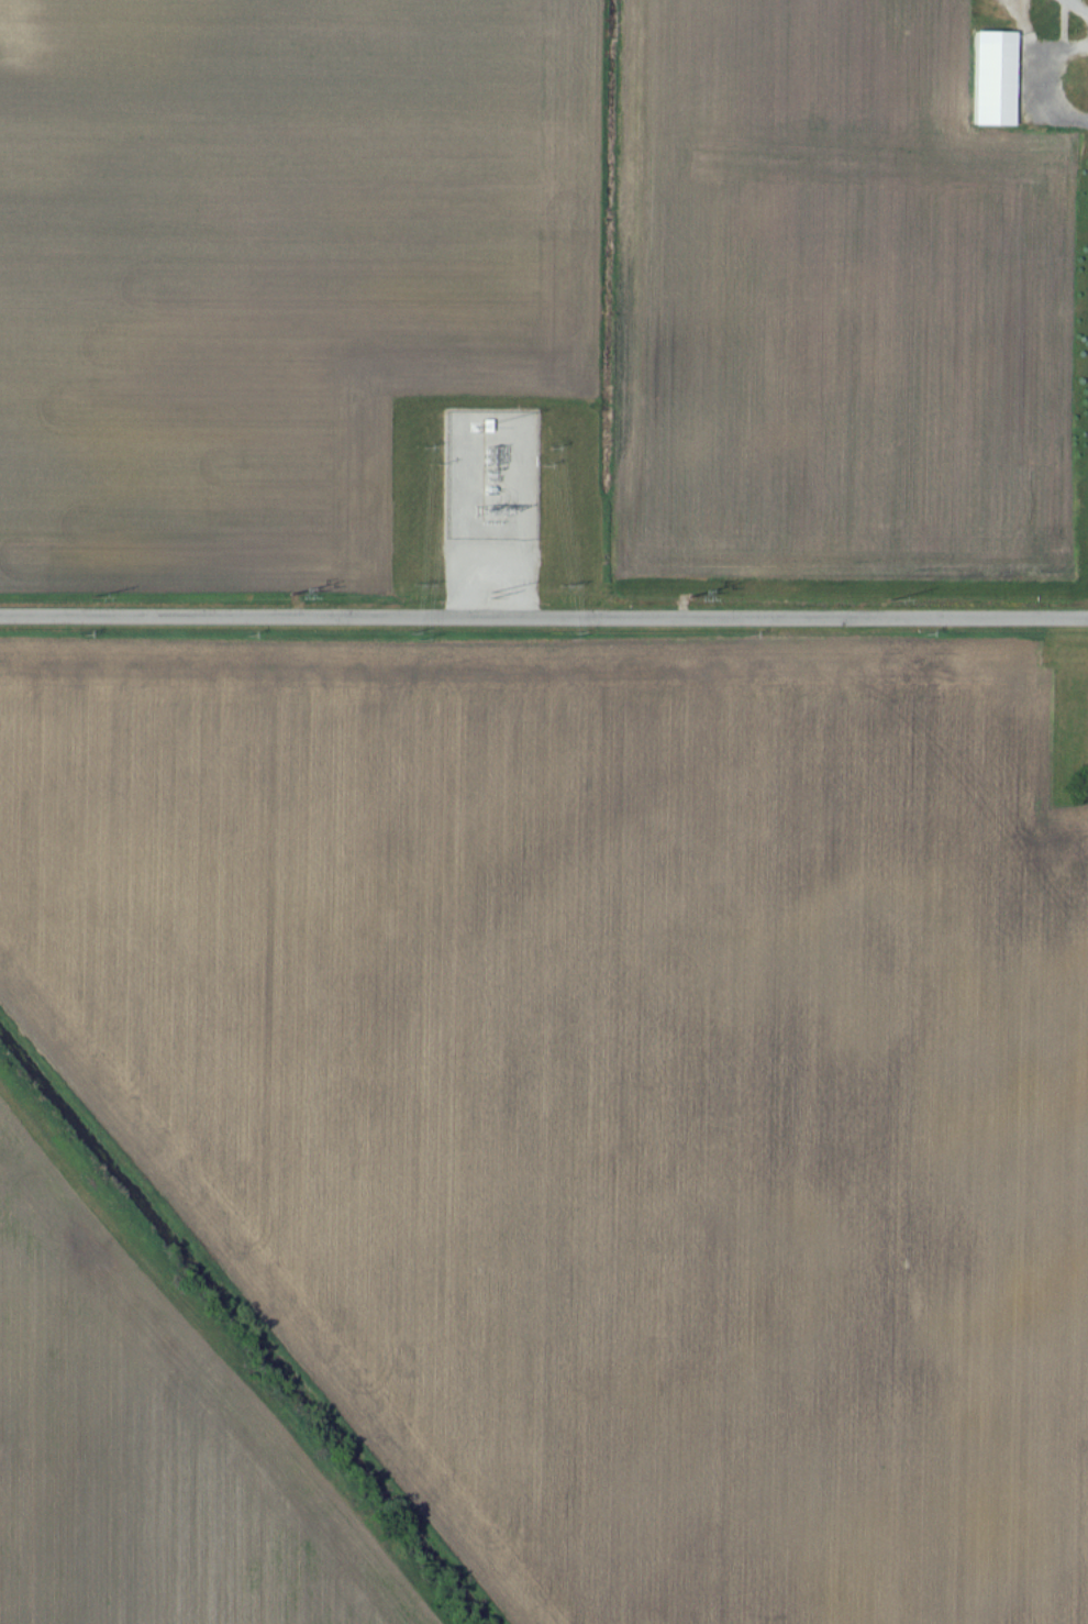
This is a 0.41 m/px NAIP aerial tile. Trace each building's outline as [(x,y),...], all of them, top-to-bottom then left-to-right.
[(972,127),(1012,128),(1013,34),(972,34),(972,127)]
